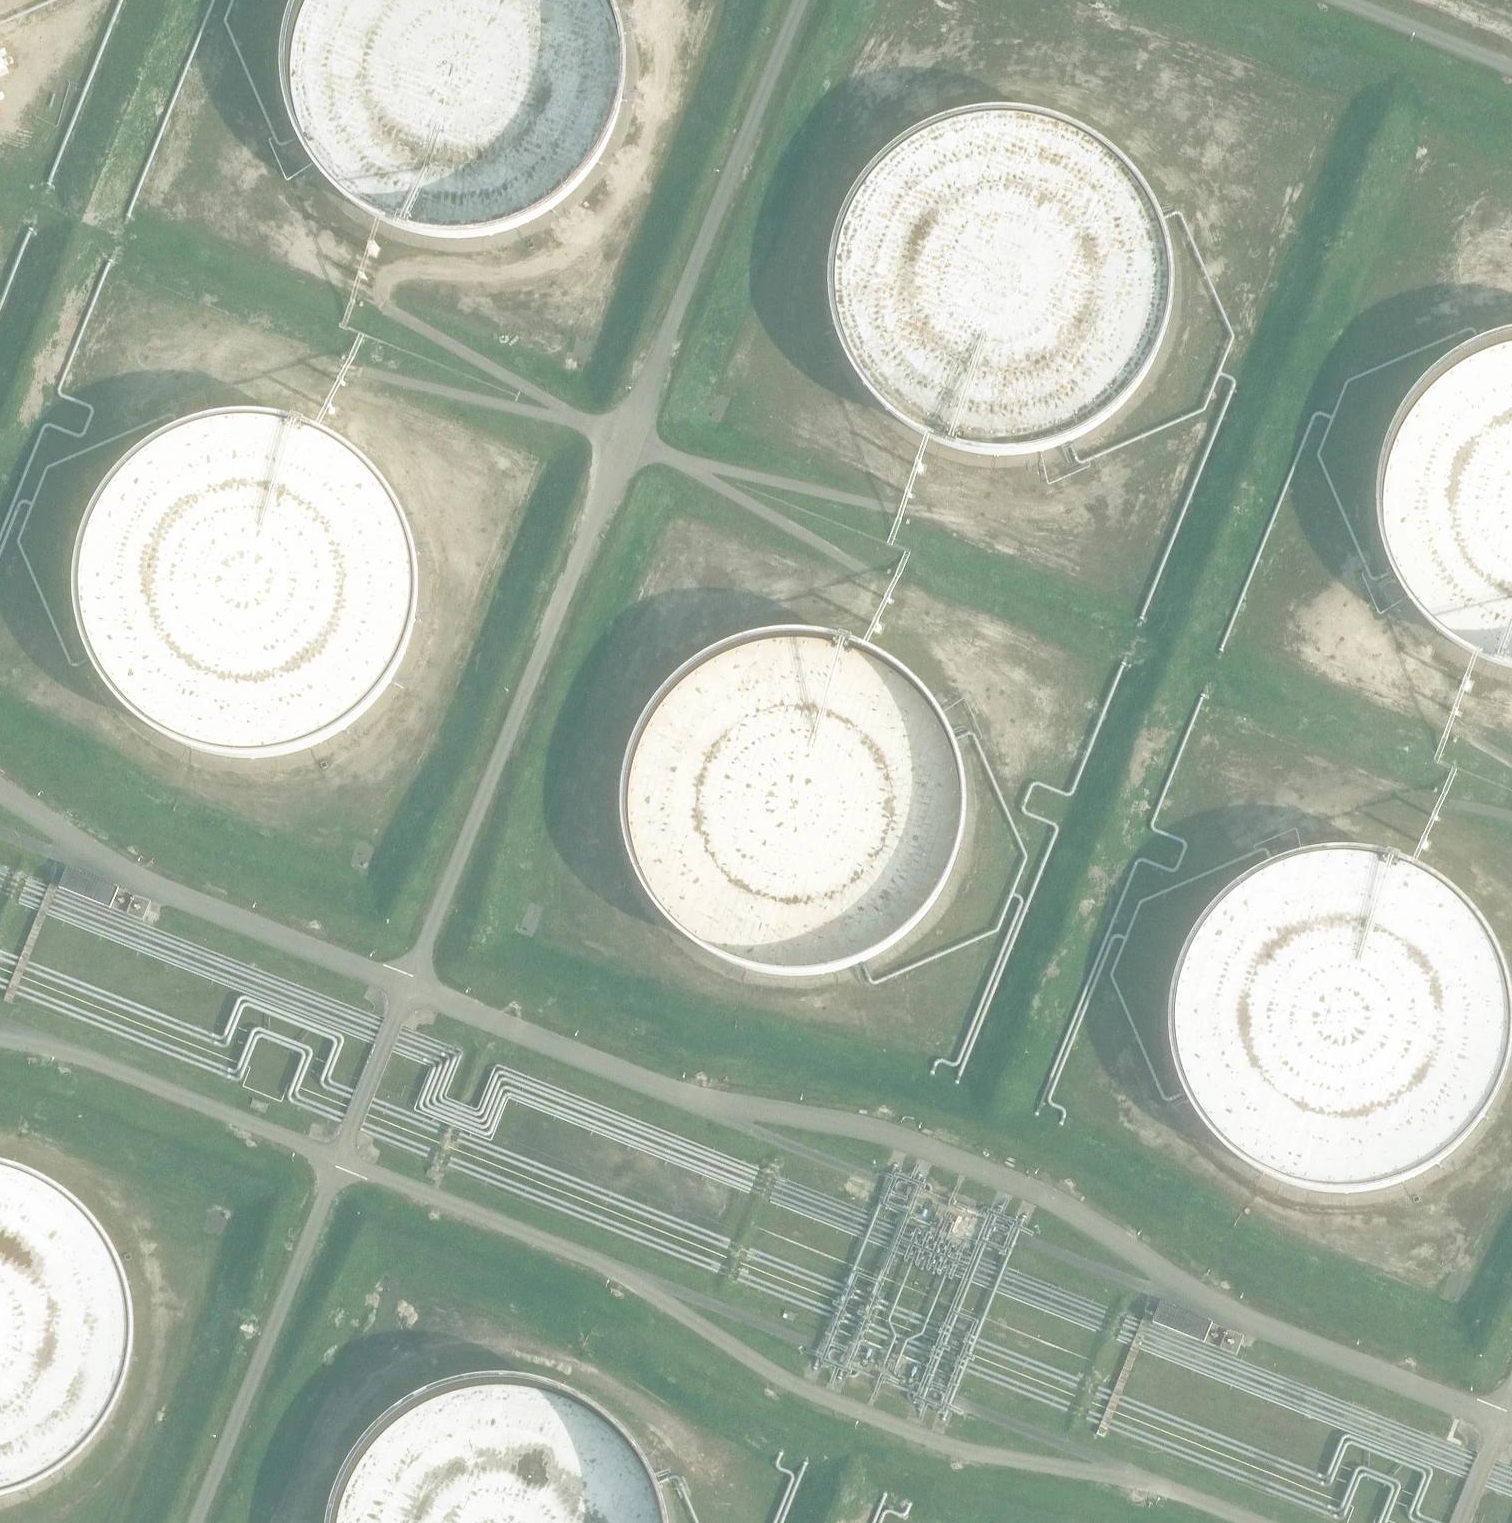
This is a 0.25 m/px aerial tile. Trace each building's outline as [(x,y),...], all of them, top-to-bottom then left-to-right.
[(290,31),(286,84),(299,136),(330,184),(375,219),(429,237),(487,236),(540,217),(584,181),(614,132),(626,76),(619,20),(609,0),(302,0),(290,31)] [(1026,113),(967,115),(914,137),(870,176),(843,228),(834,285),(845,342),(875,392),(920,429),(974,449),(1033,450),(1088,430),(1128,400),(1157,359),(1173,311),(1174,261),(1161,213),(1128,164),(1082,130),(1026,113)] [(1484,345),(1446,367),(1414,399),(1391,437),(1380,480),(1380,525),(1391,568),(1422,616),(1466,652),(1511,668),(1511,339),(1484,345)] [(297,428),(240,421),(184,433),(138,460),(103,500),(82,549),(77,603),(90,655),(120,703),(164,739),(217,758),(275,759),(329,740),(373,705),(404,658),(418,602),(412,546),(388,494),(348,453),(297,428)] [(818,639),(760,642),(706,664),(663,702),(635,754),(626,811),(637,868),(667,918),(712,955),(767,975),(825,976),(880,957),(920,926),(949,885),(965,838),(967,787),(953,739),(921,691),(874,656),(818,639)] [(1331,856),(1279,869),(1234,896),(1199,936),(1178,985),(1173,1037),(1185,1089),(1212,1135),(1252,1170),(1302,1191),(1355,1196),(1407,1185),(1453,1157),(1489,1117),(1510,1068),(1511,1040),(1511,1004),(1502,962),(1474,916),(1434,881),(1384,861),(1331,856)] [(0,1171),(0,1496),(35,1484),(80,1449),(110,1401),(124,1346),(118,1289),(93,1238),(54,1197),(2,1172),(0,1171)] [(463,1384),(410,1404),(366,1440),(336,1489),(329,1522),(662,1522),(651,1482),(620,1435),(575,1400),(520,1383),(463,1384)]
